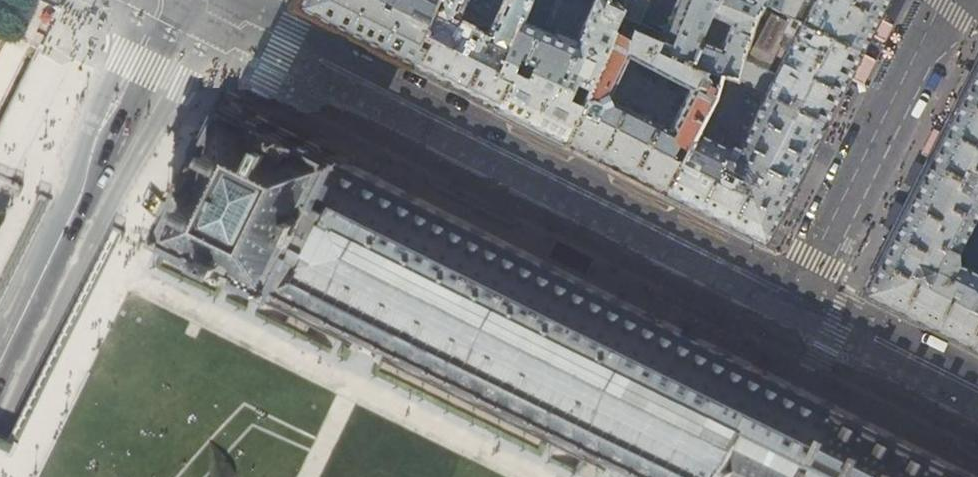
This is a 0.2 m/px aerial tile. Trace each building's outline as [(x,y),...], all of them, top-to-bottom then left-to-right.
[(410,67),(418,50),(437,12),(443,0),(297,0),(295,5),(295,9),(302,12),(353,38),(410,67)] [(472,0),(443,0),(437,12),(418,50),(410,67),(452,87),(493,108),(501,93),(512,71),(487,58),(493,46),(458,28),(472,0)] [(544,0),(515,0),(493,46),(487,58),(512,71),(501,93),(493,108),(505,114),(541,132),(575,149),(583,133),(627,38),(635,21),(604,7),(584,51),(532,27),(544,0)] [(722,20),(740,28),(729,54),(710,46),(687,36),(676,62),(700,74),(717,82),(733,85),(748,88),(768,24),(774,11),(790,17),(798,0),(730,0),(722,20)] [(687,36),(710,46),(722,20),(730,0),(702,0),(687,36)] [(812,26),(860,50),(878,13),(885,0),(825,0),(812,26)] [(878,13),(885,17),(894,0),(885,0),(878,13)] [(840,89),(847,76),(860,50),(812,26),(775,98),(824,122),(840,89)] [(638,44),(627,38),(583,133),(575,149),(595,160),(662,194),(689,138),(717,82),(700,74),(676,62),(668,58),(673,48),(643,34),(638,44)] [(867,55),(860,50),(847,76),(855,80),(867,55)] [(965,346),(976,326),(977,322),(977,273),(955,262),(955,251),(977,205),(977,62),(931,154),(870,276),(867,284),(863,292),(862,293),(862,294),(863,295),(907,317),(909,317),(965,346)] [(799,171),(824,122),(775,98),(742,162),(709,145),(727,106),(733,85),(717,82),(670,177),(662,194),(709,217),(761,243),(763,244),(763,243),(764,241),(768,233),(771,228),(799,171)] [(975,475),(690,332),(626,300),(322,148),(323,145),(261,114),(259,117),(231,103),(218,129),(214,128),(175,207),(179,209),(165,239),(179,246),(181,244),(189,248),(188,250),(190,252),(190,253),(205,260),(206,259),(215,263),(214,265),(232,273),(233,272),(241,276),(241,277),(257,286),(258,284),(260,285),(260,284),(269,288),(268,290),(283,297),(284,295),(292,299),(294,296),(305,301),(304,304),(318,312),(320,309),(330,314),(328,317),(343,324),(345,321),(356,326),(354,330),(359,332),(360,331),(367,334),(368,333),(383,340),(382,341),(389,345),(391,346),(395,349),(397,346),(407,352),(406,354),(420,361),(422,358),(432,363),(431,366),(446,373),(447,371),(458,376),(456,379),(470,386),(472,383),(483,389),(482,391),(497,398),(498,396),(509,401),(507,404),(522,411),(523,408),(534,414),(533,416),(547,423),(549,420),(558,424),(555,430),(571,437),(572,434),(583,440),(581,443),(596,450),(598,447),(608,452),(606,455),(618,461),(619,461),(621,459),(628,462),(635,466),(634,468),(635,469),(646,475),(648,471),(658,476),(740,476),(742,476),(743,474),(749,476),(977,476),(975,475)] [(965,346),(977,352),(977,322),(965,346)]
